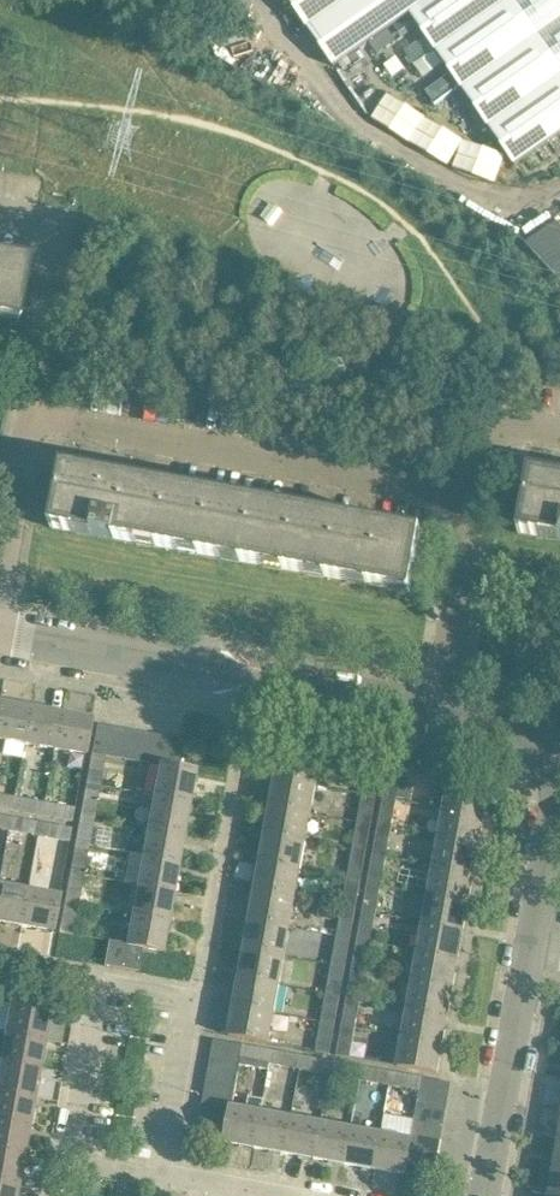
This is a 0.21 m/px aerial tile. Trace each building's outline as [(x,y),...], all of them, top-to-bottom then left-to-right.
[(334,67),(409,14),(515,166),(559,135),(559,0),(288,0),(334,67)] [(362,50),(345,61),(352,71),(369,60),(362,50)] [(391,91),(374,118),(491,188),(507,161),(391,91)] [(527,241),(556,273),(559,270),(559,231),(552,223),(527,241)] [(25,265),(0,261),(0,322),(16,325),(27,264),(26,264),(25,265)] [(420,533),(420,534),(64,469),(64,468),(63,468),(52,529),(410,594),(422,533),(420,533)] [(530,473),(519,534),(559,541),(559,479),(531,474),(531,473),(530,473)] [(1,702),(0,705),(0,739),(24,744),(30,707),(1,702)] [(60,712),(30,707),(24,744),(54,749),(60,712)] [(91,718),(60,712),(54,749),(84,755),(91,718)] [(106,756),(111,727),(97,724),(92,753),(104,755),(106,756)] [(125,729),(111,727),(106,756),(120,758),(125,729)] [(140,732),(125,729),(120,758),(134,761),(140,732)] [(154,734),(140,732),(134,761),(149,763),(154,734)] [(168,737),(154,734),(149,763),(159,765),(159,764),(163,765),(168,737)] [(183,740),(168,737),(163,765),(178,768),(183,740)] [(281,749),(276,777),(316,784),(321,757),(321,756),(281,749)] [(92,753),(87,781),(99,783),(104,755),(92,753)] [(159,765),(153,793),(191,800),(196,771),(178,768),(163,765),(159,764),(159,765)] [(368,765),(363,793),(377,795),(382,767),(368,765)] [(389,769),(384,796),(397,799),(402,771),(389,769)] [(271,805),(311,813),(327,816),(332,787),(316,784),(276,777),(271,805)] [(485,815),(490,787),(449,780),(444,807),(485,815)] [(94,814),(99,783),(87,781),(81,811),(94,814)] [(185,830),(191,800),(153,793),(148,823),(185,830)] [(371,824),(377,795),(363,793),(358,821),(371,824)] [(0,795),(0,808),(12,810),(14,797),(0,795)] [(384,796),(379,825),(392,827),(397,799),(384,796)] [(14,797),(12,810),(42,816),(44,803),(14,797)] [(72,821),(75,808),(44,803),(42,816),(72,821)] [(271,805),(266,834),(306,841),(311,813),(271,805)] [(439,836),(480,843),(485,815),(444,807),(439,836)] [(81,811),(76,842),(89,844),(94,814),(81,811)] [(11,818),(0,816),(0,829),(8,831),(11,818)] [(40,823),(11,818),(8,831),(38,836),(40,823)] [(366,852),(371,824),(358,821),(353,850),(366,852)] [(38,836),(69,842),(71,829),(40,823),(38,836)] [(148,823),(142,854),(180,861),(185,830),(148,823)] [(379,825),(373,854),(387,856),(392,827),(379,825)] [(306,841),(266,834),(260,863),(300,870),(306,841)] [(474,872),(480,843),(439,836),(434,865),(474,872)] [(83,874),(89,844),(76,842),(70,872),(83,874)] [(361,881),(366,852),(353,850),(348,879),(361,881)] [(174,891),(180,861),(142,854),(137,884),(174,891)] [(381,885),(387,856),(373,854),(368,882),(381,885)] [(260,863),(255,891),(295,899),(300,870),(260,863)] [(429,893),(469,901),(474,872),(434,865),(429,893)] [(70,872),(65,902),(78,905),(83,874),(70,872)] [(356,910),(361,881),(348,879),(343,907),(356,910)] [(368,882),(363,911),(376,913),(382,885),(381,885),(368,882)] [(137,884),(131,914),(169,921),(174,891),(137,884)] [(21,926),(28,890),(0,885),(0,923),(21,926)] [(21,926),(52,932),(59,895),(28,890),(21,926)] [(295,899),(255,891),(250,920),(290,927),(295,899)] [(464,929),(469,901),(429,893),(424,922),(464,929)] [(72,935),(78,905),(65,902),(59,933),(72,935)] [(343,907),(337,936),(351,938),(356,910),(343,907)] [(371,942),(376,913),(363,911),(358,940),(371,942)] [(108,941),(104,966),(138,972),(142,948),(163,952),(169,921),(131,914),(126,944),(108,941)] [(250,920),(245,949),(285,956),(290,927),(250,920)] [(418,951),(459,958),(464,929),(424,922),(418,951)] [(332,965),(346,967),(351,938),(337,936),(332,965)] [(358,940),(353,968),(366,971),(371,942),(358,940)] [(285,956),(245,949),(239,977),(280,985),(285,956)] [(454,987),(459,958),(418,951),(413,979),(454,987)] [(332,965),(327,993),(340,996),(346,967),(332,965)] [(361,1000),(366,971),(353,968),(347,997),(361,1000)] [(239,977),(234,1006),(274,1013),(280,985),(239,977)] [(448,1015),(454,987),(413,979),(408,1008),(448,1015)] [(327,993),(322,1022),(335,1025),(340,996),(327,993)] [(356,1028),(361,1000),(347,997),(342,1026),(356,1028)] [(10,1003),(5,1032),(45,1040),(50,1010),(10,1003)] [(274,1013),(234,1006),(229,1036),(269,1043),(274,1013)] [(403,1037),(443,1044),(448,1015),(408,1008),(403,1037)] [(330,1054),(335,1025),(322,1022),(316,1051),(316,1052),(330,1054)] [(350,1057),(356,1028),(342,1026),(337,1056),(350,1058),(350,1057)] [(45,1040),(5,1032),(0,1060),(0,1061),(40,1068),(45,1040)] [(438,1074),(443,1044),(403,1037),(398,1066),(397,1066),(438,1074)] [(214,1040),(212,1053),(241,1058),(243,1045),(214,1040)] [(243,1045),(241,1058),(240,1065),(269,1071),(270,1063),(273,1051),(243,1045)] [(270,1063),(300,1068),(302,1056),(273,1051),(270,1063)] [(239,1072),(240,1065),(241,1058),(212,1053),(209,1067),(239,1072)] [(300,1068),(330,1073),(333,1062),(302,1056),(300,1068)] [(40,1068),(0,1061),(0,1091),(35,1097),(40,1068)] [(333,1062),(330,1073),(360,1079),(363,1067),(333,1062)] [(209,1067),(207,1081),(236,1087),(239,1072),(209,1067)] [(363,1067),(360,1079),(390,1084),(393,1073),(363,1067)] [(393,1073),(390,1084),(421,1090),(423,1078),(393,1073)] [(421,1091),(449,1096),(452,1083),(423,1078),(421,1090),(421,1091)] [(204,1096),(234,1101),(236,1087),(207,1081),(204,1096)] [(35,1097),(0,1091),(0,1120),(30,1125),(35,1097)] [(449,1096),(421,1091),(421,1093),(419,1092),(417,1105),(447,1110),(449,1096)] [(204,1096),(201,1110),(230,1115),(232,1107),(233,1107),(234,1101),(204,1096)] [(447,1110),(417,1105),(415,1119),(444,1124),(447,1110)] [(227,1130),(227,1131),(225,1143),(255,1149),(261,1112),(233,1107),(232,1107),(230,1115),(227,1130)] [(199,1125),(227,1131),(227,1130),(230,1115),(201,1110),(199,1125)] [(255,1149),(285,1154),(292,1117),(261,1112),(255,1149)] [(315,1160),(322,1122),(292,1117),(285,1154),(315,1160)] [(415,1119),(413,1130),(412,1133),(441,1139),(444,1124),(415,1119)] [(24,1154),(30,1125),(0,1120),(0,1149),(24,1154)] [(315,1160),(345,1165),(352,1127),(322,1122),(315,1160)] [(375,1170),(382,1132),(369,1130),(352,1127),(345,1165),(375,1170)] [(412,1137),(382,1132),(375,1170),(405,1176),(407,1164),(410,1148),(412,1137)] [(439,1153),(441,1139),(412,1133),(412,1137),(410,1148),(439,1153)] [(436,1169),(439,1153),(410,1148),(407,1164),(436,1169)] [(24,1154),(0,1149),(0,1179),(19,1183),(24,1154)] [(548,1195),(559,1195),(559,1168),(554,1167),(548,1195)] [(0,1179),(0,1195),(17,1195),(19,1183),(0,1179)]
